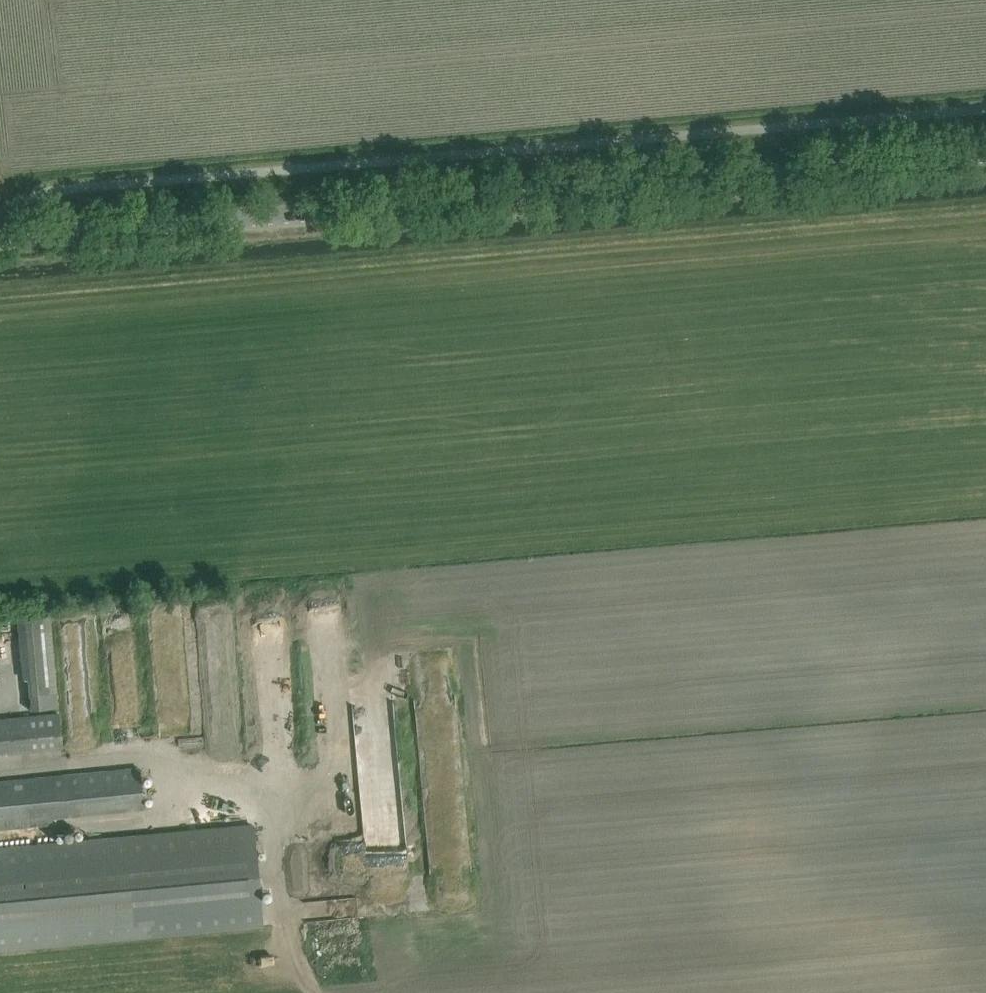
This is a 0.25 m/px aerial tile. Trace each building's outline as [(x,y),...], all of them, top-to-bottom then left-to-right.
[(108,614),(111,677),(138,675),(134,612),(108,614)] [(60,742),(56,706),(0,713),(0,749),(60,742)] [(52,823),(52,819),(144,810),(139,768),(0,782),(0,828),(52,823)] [(261,930),(253,828),(146,837),(0,850),(0,953),(155,938),(261,930)]
